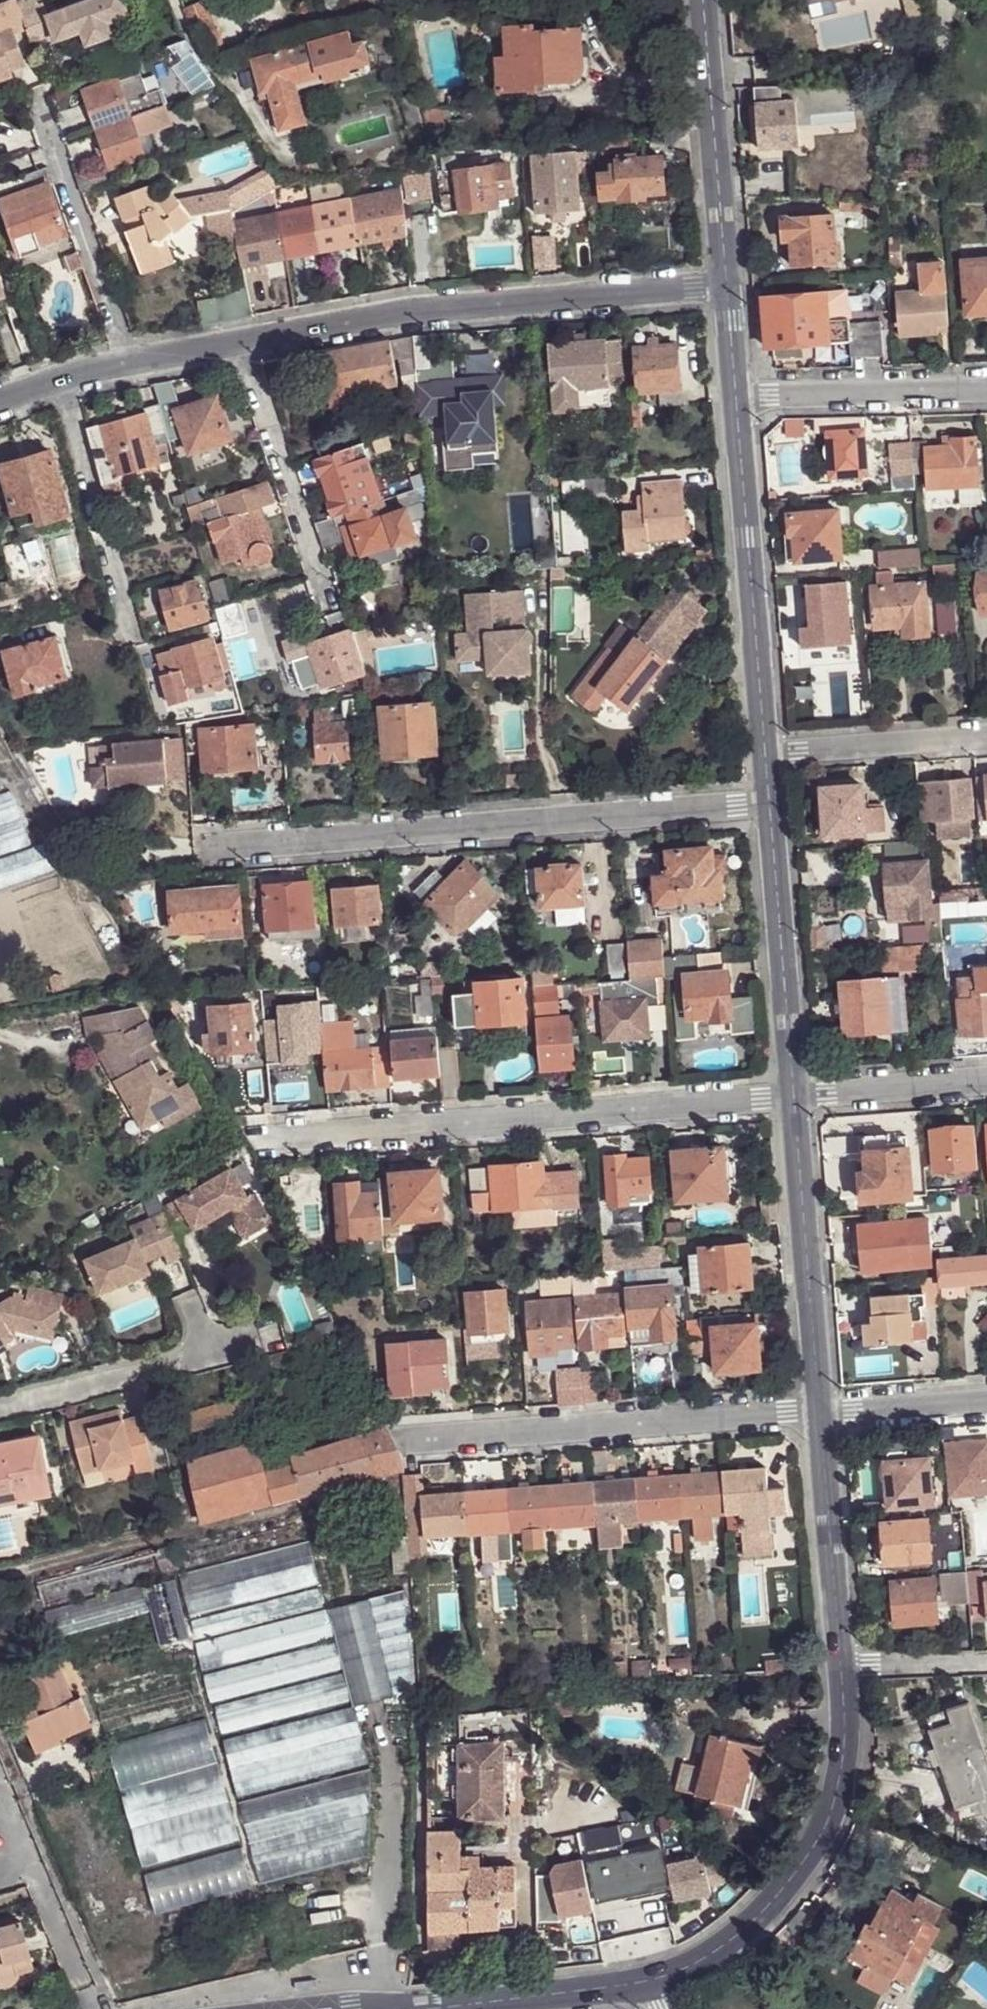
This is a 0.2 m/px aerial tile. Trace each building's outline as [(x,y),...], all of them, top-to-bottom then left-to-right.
[(10,27),(22,23),(19,14),(15,3),(14,0),(11,0),(0,4),(0,31),(10,27)] [(19,14),(35,8),(32,0),(23,0),(15,3),(19,14)] [(52,34),(55,40),(79,30),(84,44),(109,36),(104,22),(96,0),(88,0),(47,15),(46,16),(52,34)] [(104,22),(119,17),(112,0),(96,0),(104,22)] [(194,31),(213,22),(204,0),(184,9),(194,31)] [(391,6),(389,0),(379,0),(382,9),(391,6)] [(834,2),(834,0),(824,0),(808,4),(809,9),(811,8),(834,2)] [(22,23),(29,42),(52,34),(46,16),(47,15),(43,5),(35,8),(19,14),(22,23)] [(582,63),(579,31),(579,28),(532,31),(532,24),(504,27),(506,57),(496,58),(498,93),(535,90),(535,93),(538,92),(537,84),(569,81),(573,80),(577,78),(579,76),(581,72),(582,68),(582,63)] [(0,31),(0,72),(23,64),(10,27),(0,31)] [(588,30),(579,31),(582,63),(590,64),(588,30)] [(267,88),(269,95),(280,132),(306,124),(293,81),(331,70),(334,80),(361,72),(359,66),(369,63),(363,42),(352,44),(349,32),(251,60),(260,90),(267,88)] [(206,68),(187,42),(173,46),(182,61),(172,68),(192,95),(216,86),(209,76),(210,75),(206,68)] [(590,64),(582,63),(582,68),(581,72),(579,76),(577,78),(573,80),(569,81),(570,90),(574,89),(578,87),(581,85),(585,82),(588,77),(589,73),(590,69),(590,64)] [(84,90),(98,129),(132,118),(155,109),(165,106),(168,104),(163,92),(145,98),(138,76),(119,81),(118,78),(84,90)] [(570,90),(569,81),(537,84),(538,92),(570,90)] [(781,87),(754,89),(759,149),(799,146),(798,125),(813,124),(812,115),(854,112),(852,86),(812,87),(800,87),(781,87)] [(262,97),(269,95),(267,88),(260,90),(262,97)] [(410,128),(423,123),(415,94),(401,98),(410,128)] [(132,118),(98,129),(112,169),(146,157),(138,137),(148,133),(172,125),(165,106),(155,109),(132,118)] [(854,112),(812,115),(813,124),(855,122),(854,112)] [(138,137),(146,157),(156,154),(148,133),(138,137)] [(631,136),(606,139),(607,151),(608,156),(632,154),(631,136)] [(444,214),(462,212),(457,171),(455,156),(442,158),(443,170),(444,174),(439,175),(442,199),(444,214)] [(533,160),(534,173),(575,170),(574,157),(533,160)] [(661,157),(617,161),(617,166),(611,166),(611,173),(599,175),(601,200),(621,199),(620,200),(645,198),(644,193),(664,191),(661,157)] [(457,171),(462,212),(487,208),(487,206),(486,197),(496,196),(511,194),(508,164),(457,171)] [(52,183),(46,167),(20,176),(25,190),(45,183),(47,185),(52,183)] [(76,173),(83,194),(108,185),(104,170),(76,173)] [(575,170),(534,173),(538,215),(552,213),(568,212),(580,211),(576,170),(575,170)] [(269,192),(273,190),(283,184),(279,180),(277,178),(275,173),(238,196),(245,207),(264,196),(269,192)] [(432,201),(429,173),(404,177),(408,204),(432,201)] [(0,183),(0,193),(12,189),(9,180),(0,183)] [(325,191),(349,190),(347,180),(324,181),(325,191)] [(25,190),(0,199),(0,206),(18,257),(40,248),(38,242),(63,233),(47,185),(45,183),(25,190)] [(230,220),(235,225),(235,223),(233,213),(230,191),(179,199),(170,190),(157,200),(155,201),(150,187),(119,198),(127,222),(132,221),(135,229),(130,231),(128,232),(143,275),(169,266),(162,245),(168,240),(195,217),(212,215),(213,221),(221,217),(225,217),(230,220)] [(264,196),(276,206),(274,196),(273,190),(269,192),(264,196)] [(359,244),(406,235),(403,205),(401,191),(351,201),(359,244)] [(497,204),(496,196),(486,197),(487,206),(497,204)] [(878,217),(878,201),(839,200),(839,212),(865,212),(865,217),(878,217)] [(322,252),(359,244),(351,201),(314,208),(322,252)] [(286,259),(322,252),(314,208),(278,214),(286,259)] [(568,222),(568,212),(552,213),(553,223),(568,222)] [(831,213),(781,217),(783,241),(791,240),(792,267),(836,263),(831,213)] [(243,267),(286,259),(278,214),(235,223),(235,225),(239,244),(243,267)] [(218,247),(239,244),(235,225),(230,220),(225,217),(221,217),(213,221),(218,247)] [(554,236),(534,237),(536,267),(556,266),(554,236)] [(891,265),(903,264),(901,239),(889,240),(891,265)] [(176,264),(168,240),(162,245),(169,266),(176,264)] [(82,269),(77,252),(63,256),(69,273),(82,269)] [(967,316),(986,314),(986,260),(962,262),(967,316)] [(923,293),(946,291),(943,264),(921,265),(923,291),(923,293)] [(948,325),(946,291),(923,293),(923,291),(896,293),(900,337),(940,333),(939,326),(948,325)] [(767,348),(775,348),(803,345),(850,341),(851,341),(849,324),(848,319),(828,321),(826,293),(764,298),(767,348)] [(882,322),(849,324),(851,341),(850,341),(850,358),(884,356),(882,322)] [(939,326),(940,333),(949,332),(948,325),(939,326)] [(427,335),(413,337),(416,368),(430,366),(429,355),(427,335)] [(413,337),(390,341),(394,364),(399,364),(403,386),(397,386),(399,398),(418,395),(416,368),(413,337)] [(622,339),(605,340),(607,364),(624,363),(622,339)] [(550,345),(554,388),(609,383),(607,364),(605,340),(550,345)] [(344,349),(321,353),(332,407),(353,403),(352,392),(398,383),(394,364),(390,341),(344,349)] [(660,390),(680,388),(677,345),(638,348),(641,392),(660,390)] [(775,348),(776,359),(804,358),(803,345),(775,348)] [(430,366),(416,368),(418,395),(432,394),(432,382),(453,380),(453,378),(451,353),(429,355),(430,366)] [(624,363),(607,364),(609,383),(615,383),(626,382),(624,363)] [(493,375),(472,376),(473,391),(494,389),(493,375)] [(472,376),(453,378),(453,380),(432,382),(432,394),(433,406),(446,405),(445,396),(463,394),(463,392),(473,391),(472,376)] [(609,383),(554,388),(555,409),(610,406),(609,387),(609,383)] [(683,391),(680,388),(660,390),(661,406),(682,404),(684,402),(683,391)] [(494,389),(473,391),(463,392),(463,394),(445,396),(446,405),(450,443),(467,441),(467,443),(470,443),(497,441),(494,405),(496,405),(494,389)] [(176,410),(190,452),(233,439),(218,396),(176,410)] [(639,398),(631,398),(633,427),(641,426),(639,398)] [(167,433),(159,405),(144,409),(144,412),(152,437),(167,433)] [(87,428),(104,484),(119,480),(118,476),(160,464),(154,445),(152,437),(144,412),(87,428)] [(421,424),(406,429),(412,446),(422,444),(421,424)] [(829,461),(829,467),(830,477),(866,474),(863,428),(826,432),(829,461)] [(926,447),(927,473),(927,487),(960,485),(961,507),(980,506),(980,485),(976,485),(973,437),(952,438),(952,446),(926,447)] [(925,440),(910,441),(913,473),(927,473),(926,447),(925,440)] [(450,443),(451,463),(471,461),(471,453),(470,443),(467,443),(467,441),(450,443)] [(498,450),(497,441),(470,443),(471,453),(498,450)] [(913,473),(910,441),(888,443),(890,474),(913,473)] [(164,443),(154,445),(160,464),(161,471),(171,468),(164,443)] [(325,488),(372,472),(362,444),(314,460),(325,488)] [(34,520),(35,521),(65,512),(47,450),(0,463),(0,471),(12,511),(31,506),(34,520)] [(325,488),(334,516),(348,513),(382,501),(372,472),(325,488)] [(413,477),(415,490),(426,486),(425,474),(413,477)] [(643,481),(644,495),(645,510),(648,541),(650,541),(686,538),(686,536),(691,531),(690,522),(684,518),(683,504),(682,476),(679,476),(679,479),(643,481)] [(104,484),(107,496),(123,491),(119,480),(104,484)] [(274,503),(266,481),(219,497),(222,506),(226,518),(229,518),(251,511),(259,508),(274,503)] [(426,486),(415,490),(417,512),(428,511),(426,486)] [(185,501),(183,493),(173,495),(175,503),(185,501)] [(401,495),(382,501),(386,515),(406,509),(401,495)] [(219,497),(187,508),(190,519),(193,530),(210,524),(206,511),(222,506),(219,497)] [(382,501),(348,513),(351,524),(342,528),(345,534),(347,540),(349,548),(352,555),(361,552),(362,554),(394,543),(395,545),(415,538),(406,509),(386,515),(382,501)] [(187,508),(186,503),(181,505),(186,519),(190,519),(187,508)] [(5,529),(34,520),(31,506),(12,511),(12,512),(1,515),(5,529)] [(270,548),(259,508),(251,511),(260,543),(266,543),(270,548)] [(651,550),(650,541),(648,541),(645,510),(638,509),(623,511),(627,552),(651,550)] [(793,535),(795,561),(841,558),(837,510),(788,514),(789,532),(790,535),(793,535)] [(260,543),(251,511),(229,518),(235,536),(219,542),(225,563),(244,557),(247,568),(258,565),(265,565),(266,565),(271,561),(273,555),(270,548),(266,543),(260,543)] [(315,522),(317,532),(336,526),(334,516),(315,522)] [(235,536),(229,518),(226,518),(226,519),(210,524),(216,542),(219,542),(235,536)] [(317,532),(323,548),(342,542),(340,536),(336,526),(317,532)] [(786,562),(795,561),(793,535),(790,535),(789,532),(784,533),(786,562)] [(918,548),(908,549),(909,565),(920,564),(918,548)] [(909,565),(908,549),(877,551),(879,567),(909,565)] [(932,566),(933,574),(956,572),(955,565),(932,566)] [(550,579),(562,579),(562,568),(550,568),(550,579)] [(871,587),(874,627),(902,626),(903,636),(929,634),(925,582),(894,585),(893,571),(876,573),(877,586),(871,587)] [(978,572),(982,614),(986,614),(986,571),(978,572)] [(227,576),(211,581),(217,603),(233,598),(227,576)] [(849,626),(845,582),(805,585),(809,627),(801,628),(802,648),(822,647),(841,645),(840,627),(849,626)] [(208,620),(205,612),(197,583),(161,591),(171,629),(208,620)] [(287,592),(285,585),(277,588),(279,594),(287,592)] [(677,585),(637,636),(668,660),(708,610),(677,585)] [(521,591),(465,596),(468,636),(456,637),(458,662),(487,660),(488,662),(507,661),(509,674),(531,673),(529,646),(530,645),(530,644),(531,643),(532,642),(532,641),(533,639),(532,637),(531,635),(530,633),(528,632),(526,631),(524,631),(521,591)] [(937,605),(940,633),(956,631),(954,604),(937,605)] [(208,620),(209,626),(219,623),(215,610),(205,612),(208,620)] [(636,637),(622,626),(606,646),(609,648),(621,657),(636,637)] [(853,626),(849,626),(840,627),(841,645),(822,647),(823,659),(857,656),(853,626)] [(366,630),(353,634),(362,661),(375,657),(366,630)] [(353,634),(351,631),(309,645),(308,645),(312,656),(322,689),(365,674),(362,661),(353,634)] [(308,645),(309,645),(306,635),(282,642),(289,664),(293,662),(312,656),(308,645)] [(12,677),(64,663),(57,636),(4,650),(12,677)] [(668,660),(637,636),(636,637),(621,657),(597,688),(607,696),(627,711),(668,660)] [(173,650),(156,655),(170,705),(189,700),(186,689),(212,682),(216,691),(226,688),(213,639),(173,649),(173,650)] [(594,712),(607,696),(597,688),(621,657),(609,648),(572,696),(594,712)] [(507,661),(488,662),(489,676),(509,674),(507,661)] [(69,677),(64,663),(12,677),(17,695),(37,689),(38,692),(41,692),(40,689),(39,686),(69,677)] [(360,712),(359,699),(338,701),(340,715),(360,712)] [(409,756),(417,755),(437,753),(433,703),(382,708),(386,758),(409,756)] [(317,727),(332,725),(331,711),(314,712),(317,727)] [(203,723),(187,724),(189,754),(204,754),(203,731),(204,731),(203,723)] [(347,724),(332,725),(317,727),(319,762),(350,760),(347,724)] [(267,725),(204,731),(203,731),(204,754),(206,773),(257,769),(255,749),(268,748),(267,725)] [(499,727),(499,751),(526,751),(526,727),(499,727)] [(182,739),(165,741),(165,740),(95,746),(95,747),(95,758),(96,759),(101,759),(102,766),(93,766),(94,786),(110,785),(110,787),(168,783),(168,779),(186,778),(182,739)] [(976,777),(979,821),(986,820),(986,776),(976,777)] [(970,778),(930,782),(934,821),(936,820),(973,818),(970,778)] [(930,782),(919,783),(921,821),(934,821),(930,782)] [(865,833),(863,808),(861,785),(822,788),(825,835),(865,833)] [(0,797),(0,857),(30,847),(11,793),(0,797)] [(868,808),(863,808),(865,833),(886,831),(884,806),(868,808)] [(976,818),(973,818),(936,820),(938,836),(968,834),(969,828),(977,827),(976,818)] [(979,821),(980,834),(986,834),(986,820),(979,821)] [(0,861),(0,888),(54,869),(45,845),(0,861)] [(713,871),(712,857),(711,848),(667,852),(669,871),(662,872),(663,877),(655,877),(657,903),(659,903),(659,913),(684,911),(683,900),(703,899),(705,909),(721,907),(720,897),(721,897),(719,870),(713,871)] [(719,856),(712,857),(713,871),(719,870),(726,870),(725,855),(719,856)] [(468,862),(448,883),(425,904),(454,934),(472,922),(499,896),(468,862)] [(927,862),(884,865),(887,907),(904,906),(904,920),(931,918),(927,862)] [(539,889),(541,908),(584,905),(582,866),(567,867),(567,865),(552,867),(552,868),(538,869),(539,889)] [(950,868),(939,869),(939,881),(950,881),(950,868)] [(538,869),(528,870),(530,890),(539,889),(538,869)] [(258,871),(246,872),(248,896),(259,896),(258,871)] [(425,904),(448,883),(436,871),(414,892),(425,904)] [(265,886),(268,931),(313,927),(310,882),(265,886)] [(333,888),(336,928),(381,924),(378,885),(333,888)] [(207,930),(241,927),(238,888),(170,893),(173,933),(207,930)] [(133,911),(127,900),(117,906),(123,917),(133,911)] [(984,900),(973,901),(974,917),(986,916),(986,900),(984,900)] [(242,937),(241,927),(207,930),(208,940),(242,937)] [(313,927),(268,931),(269,941),(314,937),(313,927)] [(389,957),(388,939),(377,940),(378,957),(389,957)] [(627,943),(630,980),(665,977),(663,957),(662,941),(627,943)] [(607,946),(609,974),(626,973),(623,944),(607,946)] [(924,970),(922,945),(882,948),(883,973),(899,972),(924,970)] [(663,957),(665,977),(685,975),(687,995),(674,995),(678,1042),(698,1040),(697,1021),(710,1021),(710,1023),(732,1021),(733,1031),(753,1029),(751,1005),(752,1005),(749,1000),(749,999),(744,998),(730,999),(725,951),(663,957)] [(419,964),(420,977),(432,977),(439,976),(438,962),(419,964)] [(986,1032),(986,968),(976,969),(977,979),(960,980),(961,1000),(959,1000),(961,1034),(986,1032)] [(958,971),(960,980),(977,979),(976,969),(958,971)] [(66,990),(62,977),(55,973),(49,979),(52,993),(66,990)] [(439,976),(432,977),(432,979),(433,995),(442,993),(441,976),(439,976)] [(630,980),(580,984),(581,994),(602,993),(605,1040),(648,1037),(646,1006),(667,1004),(665,977),(630,980)] [(899,978),(884,979),(888,1030),(904,1029),(899,978)] [(433,995),(432,979),(421,980),(422,995),(423,1005),(434,1004),(433,995)] [(888,1030),(884,979),(840,984),(843,1033),(888,1030)] [(477,985),(477,994),(480,1026),(526,1022),(523,980),(477,983),(477,985)] [(557,996),(581,994),(580,984),(556,986),(557,996)] [(467,994),(477,994),(477,985),(466,986),(467,994)] [(556,986),(533,987),(540,1071),(574,1068),(570,1018),(559,1019),(557,996),(556,986)] [(480,1026),(477,994),(467,994),(453,995),(455,1012),(462,1012),(464,1027),(480,1026)] [(435,1015),(434,1004),(423,1005),(422,995),(416,996),(416,1005),(418,1016),(435,1015)] [(250,1004),(212,1007),(214,1032),(205,1032),(207,1050),(216,1049),(216,1051),(255,1048),(250,1004)] [(123,1091),(137,1115),(154,1106),(164,1122),(202,1101),(192,1085),(182,1090),(172,1073),(164,1078),(158,1082),(149,1067),(156,1063),(163,1059),(155,1045),(162,1041),(143,1008),(88,1019),(92,1040),(104,1038),(110,1049),(107,1051),(124,1079),(130,1075),(135,1084),(123,1091)] [(457,1028),(464,1027),(462,1012),(455,1012),(457,1028)] [(322,1024),(324,1053),(340,1052),(338,1027),(338,1024),(322,1024)] [(338,1027),(340,1052),(353,1051),(351,1025),(338,1027)] [(961,1034),(962,1044),(986,1042),(986,1032),(961,1034)] [(437,1050),(437,1036),(392,1041),(395,1080),(440,1077),(437,1050)] [(390,1085),(387,1049),(353,1051),(340,1052),(324,1053),(328,1090),(390,1085)] [(281,1094),(328,1090),(324,1053),(279,1057),(281,1094)] [(164,1078),(156,1063),(149,1067),(158,1082),(164,1078)] [(118,1082),(123,1091),(135,1084),(130,1075),(124,1079),(118,1082)] [(154,1106),(137,1115),(147,1132),(164,1122),(154,1106)] [(973,1128),(933,1131),(936,1171),(975,1168),(973,1128)] [(865,1136),(866,1151),(891,1149),(890,1133),(865,1136)] [(699,1200),(706,1199),(727,1198),(723,1147),(673,1151),(678,1201),(699,1200)] [(891,1149),(866,1151),(868,1172),(860,1173),(860,1179),(856,1183),(857,1192),(862,1195),(862,1201),(906,1198),(912,1198),(908,1148),(891,1149)] [(610,1205),(639,1203),(638,1192),(650,1191),(647,1158),(624,1160),(624,1156),(606,1158),(610,1205)] [(492,1167),(494,1193),(495,1210),(555,1205),(556,1208),(578,1206),(575,1173),(559,1174),(559,1172),(542,1173),(542,1163),(492,1167)] [(472,1194),(494,1193),(492,1167),(470,1169),(472,1194)] [(232,1168),(163,1208),(165,1213),(175,1236),(192,1227),(194,1230),(229,1210),(245,1239),(272,1222),(255,1193),(249,1196),(232,1168)] [(397,1219),(442,1215),(438,1172),(393,1175),(393,1179),(396,1213),(397,1219)] [(393,1179),(378,1180),(379,1193),(381,1215),(396,1213),(393,1179)] [(379,1193),(378,1180),(359,1182),(359,1194),(379,1193)] [(381,1215),(379,1193),(359,1194),(359,1182),(335,1184),(340,1239),(360,1237),(375,1236),(383,1235),(381,1215)] [(495,1210),(494,1193),(472,1194),(474,1212),(495,1210)] [(929,1212),(928,1197),(912,1198),(906,1198),(908,1213),(929,1212)] [(175,1236),(165,1213),(157,1217),(162,1228),(155,1231),(165,1256),(167,1261),(182,1254),(175,1236)] [(443,1228),(442,1215),(397,1219),(397,1232),(443,1228)] [(143,1223),(148,1235),(155,1231),(162,1228),(157,1217),(143,1223)] [(930,1250),(932,1250),(930,1220),(909,1222),(913,1268),(931,1266),(930,1250)] [(909,1222),(861,1226),(861,1239),(863,1258),(864,1271),(913,1268),(909,1222)] [(684,1224),(670,1225),(670,1233),(685,1232),(684,1224)] [(861,1239),(861,1226),(851,1227),(852,1239),(861,1239)] [(148,1235),(138,1239),(147,1263),(165,1256),(155,1231),(148,1235)] [(384,1245),(383,1235),(375,1236),(360,1237),(361,1255),(384,1253),(384,1245)] [(604,1239),(606,1272),(624,1269),(626,1270),(643,1268),(662,1266),(661,1245),(625,1248),(623,1238),(604,1239)] [(114,1249),(103,1253),(86,1260),(100,1295),(151,1274),(147,1263),(138,1239),(114,1249)] [(853,1258),(863,1258),(861,1239),(852,1239),(853,1258)] [(100,1245),(103,1253),(114,1249),(111,1241),(100,1245)] [(702,1256),(705,1291),(755,1288),(750,1243),(702,1247),(702,1256)] [(968,1258),(986,1257),(986,1250),(967,1251),(968,1258)] [(696,1292),(705,1291),(702,1256),(693,1257),(696,1292)] [(968,1258),(939,1260),(940,1278),(941,1286),(986,1283),(986,1257),(968,1258)] [(662,1268),(663,1287),(672,1286),(673,1293),(683,1292),(681,1267),(662,1268)] [(643,1268),(626,1270),(627,1279),(644,1278),(643,1268)] [(586,1273),(573,1274),(574,1285),(576,1299),(578,1299),(596,1297),(594,1283),(626,1280),(624,1269),(606,1272),(586,1273)] [(517,1279),(518,1289),(553,1287),(552,1275),(517,1279)] [(936,1287),(935,1278),(928,1279),(928,1280),(920,1281),(920,1286),(922,1286),(923,1294),(872,1299),(873,1313),(874,1322),(865,1323),(867,1345),(913,1341),(910,1317),(921,1316),(920,1306),(937,1305),(936,1287)] [(663,1287),(627,1290),(630,1328),(633,1328),(635,1347),(656,1345),(655,1339),(677,1338),(673,1293),(672,1286),(663,1287)] [(55,1331),(63,1294),(27,1287),(24,1302),(9,1299),(0,1304),(0,1334),(8,1329),(41,1336),(42,1328),(55,1331)] [(472,1333),(508,1330),(505,1290),(468,1292),(472,1333)] [(596,1297),(578,1299),(582,1348),(609,1346),(609,1336),(625,1334),(622,1294),(596,1297)] [(557,1346),(571,1345),(574,1345),(570,1299),(528,1303),(533,1355),(558,1353),(557,1346)] [(864,1314),(865,1323),(874,1322),(873,1313),(864,1314)] [(743,1315),(701,1318),(702,1328),(714,1328),(744,1325),(743,1315)] [(928,1340),(925,1320),(922,1320),(921,1316),(910,1317),(913,1341),(928,1340)] [(701,1318),(687,1319),(690,1355),(716,1353),(714,1328),(702,1328),(701,1318)] [(714,1328),(716,1353),(718,1372),(761,1369),(758,1324),(744,1325),(714,1328)] [(53,1339),(55,1331),(42,1328),(41,1336),(53,1339)] [(8,1329),(0,1334),(0,1335),(5,1344),(14,1339),(8,1329)] [(509,1341),(508,1330),(472,1333),(473,1344),(509,1341)] [(626,1345),(625,1334),(609,1336),(609,1346),(626,1345)] [(365,1336),(350,1343),(356,1354),(370,1348),(365,1336)] [(415,1388),(430,1386),(446,1385),(450,1385),(447,1339),(388,1344),(393,1395),(415,1394),(415,1388)] [(572,1354),(571,1345),(557,1346),(558,1353),(558,1356),(572,1354)] [(581,1372),(584,1403),(598,1402),(596,1371),(581,1372)] [(569,1404),(584,1403),(581,1372),(566,1373),(569,1404)] [(286,1385),(291,1401),(302,1399),(297,1383),(286,1385)] [(276,1406),(272,1390),(181,1414),(185,1429),(276,1406)] [(105,1423),(103,1418),(74,1425),(87,1476),(137,1464),(153,1459),(143,1420),(126,1424),(124,1413),(112,1415),(114,1421),(105,1423)] [(112,1415),(103,1418),(105,1423),(114,1421),(112,1415)] [(387,1427),(380,1417),(370,1422),(376,1431),(387,1427)] [(326,1420),(308,1426),(315,1450),(334,1443),(326,1420)] [(258,1443),(268,1474),(294,1465),(291,1457),(315,1450),(308,1426),(277,1436),(258,1443)] [(402,1455),(387,1427),(376,1431),(338,1443),(334,1443),(347,1483),(365,1478),(365,1482),(371,1485),(379,1483),(382,1478),(381,1474),(404,1466),(402,1455)] [(0,1446),(0,1498),(18,1495),(20,1506),(56,1499),(44,1437),(0,1446)] [(986,1454),(986,1441),(970,1442),(971,1455),(986,1454)] [(971,1455),(970,1442),(943,1444),(948,1497),(986,1494),(986,1454),(971,1455)] [(247,1510),(276,1502),(268,1474),(258,1443),(230,1451),(247,1510)] [(347,1483),(334,1443),(315,1450),(291,1457),(294,1465),(302,1495),(346,1483),(347,1483)] [(593,1452),(595,1481),(608,1481),(606,1450),(593,1452)] [(204,1521),(247,1510),(230,1451),(192,1461),(203,1517),(204,1521)] [(888,1454),(889,1462),(907,1460),(907,1452),(888,1454)] [(888,1509),(904,1508),(933,1505),(930,1458),(907,1460),(889,1462),(885,1462),(888,1509)] [(156,1472),(153,1459),(137,1464),(140,1476),(156,1472)] [(268,1474),(276,1502),(302,1495),(294,1465),(268,1474)] [(726,1513),(727,1534),(744,1532),(744,1536),(773,1534),(771,1514),(787,1513),(785,1488),(769,1489),(767,1468),(723,1471),(726,1513)] [(712,1514),(726,1513),(723,1471),(680,1474),(683,1516),(696,1515),(698,1541),(714,1540),(712,1514)] [(641,1520),(683,1516),(680,1474),(637,1478),(641,1520)] [(406,1495),(410,1553),(421,1552),(423,1552),(428,1548),(427,1536),(469,1533),(466,1491),(423,1494),(421,1475),(405,1476),(406,1495)] [(626,1521),(641,1520),(637,1478),(608,1481),(595,1481),(598,1523),(600,1546),(624,1545),(621,1521),(626,1521)] [(555,1526),(598,1523),(595,1481),(551,1484),(555,1526)] [(543,1527),(555,1526),(551,1484),(509,1488),(513,1530),(525,1529),(543,1527)] [(469,1533),(513,1530),(509,1488),(466,1491),(469,1533)] [(20,1506),(18,1495),(0,1498),(0,1523),(22,1519),(20,1506)] [(905,1516),(933,1514),(933,1505),(904,1508),(905,1511),(905,1516)] [(627,1528),(641,1527),(641,1520),(626,1521),(627,1528)] [(928,1520),(882,1524),(885,1564),(931,1561),(928,1520)] [(304,1525),(237,1543),(240,1552),(307,1534),(304,1525)] [(544,1545),(543,1527),(525,1529),(526,1546),(544,1545)] [(683,1549),(682,1531),(674,1531),(676,1550),(683,1549)] [(38,1587),(44,1607),(240,1554),(240,1552),(237,1543),(235,1532),(174,1549),(173,1547),(38,1587)] [(775,1552),(773,1534),(744,1536),(746,1554),(775,1552)] [(406,1537),(393,1538),(395,1572),(402,1571),(408,1570),(406,1537)] [(511,1540),(500,1541),(502,1569),(513,1569),(511,1540)] [(307,1543),(178,1577),(189,1617),(318,1584),(307,1543)] [(410,1553),(411,1568),(422,1567),(421,1552),(410,1553)] [(515,1568),(517,1586),(526,1585),(525,1567),(515,1568)] [(970,1603),(986,1602),(986,1570),(966,1572),(970,1603)] [(950,1605),(970,1603),(966,1572),(936,1574),(938,1597),(935,1597),(934,1580),(892,1583),(896,1625),(952,1621),(950,1605)] [(167,1581),(151,1586),(167,1643),(183,1639),(167,1581)] [(45,1613),(52,1639),(150,1614),(142,1587),(45,1613)] [(321,1591),(192,1623),(196,1638),(325,1604),(321,1591)] [(370,1601),(329,1611),(354,1708),(395,1699),(370,1601)] [(327,1611),(198,1645),(205,1672),(334,1638),(327,1611)] [(335,1644),(206,1677),(214,1704),(342,1671),(335,1644)] [(678,1667),(694,1666),(693,1655),(672,1657),(672,1668),(678,1667)] [(806,1656),(768,1660),(770,1672),(807,1668),(806,1656)] [(636,1681),(652,1679),(651,1658),(635,1659),(636,1681)] [(609,1683),(631,1681),(629,1663),(608,1665),(609,1666),(609,1683)] [(17,1709),(33,1752),(57,1743),(51,1728),(76,1719),(80,1729),(89,1724),(79,1698),(72,1700),(57,1664),(22,1678),(31,1702),(17,1709)] [(344,1677),(215,1709),(222,1735),(351,1703),(344,1677)] [(96,1706),(107,1741),(200,1714),(190,1679),(96,1706)] [(7,1700),(0,1704),(0,1705),(4,1715),(11,1712),(7,1700)] [(945,1770),(986,1753),(969,1703),(950,1710),(954,1722),(931,1731),(945,1770)] [(530,1706),(461,1713),(462,1745),(462,1818),(507,1818),(506,1741),(536,1737),(534,1705),(530,1706)] [(353,1710),(223,1743),(238,1798),(368,1765),(353,1710)] [(927,1719),(931,1731),(954,1722),(950,1710),(927,1719)] [(83,1737),(80,1729),(76,1719),(51,1728),(57,1743),(59,1747),(83,1737)] [(203,1720),(111,1746),(140,1868),(237,1842),(203,1720)] [(750,1758),(754,1742),(717,1732),(707,1768),(686,1762),(679,1787),(700,1793),(697,1805),(734,1815),(737,1804),(744,1805),(744,1804),(755,1761),(756,1760),(750,1758)] [(766,1746),(754,1742),(750,1758),(756,1760),(755,1761),(761,1763),(766,1746)] [(986,1753),(945,1770),(958,1808),(981,1800),(986,1813),(986,1754),(986,1753)] [(761,1763),(755,1761),(744,1804),(750,1805),(761,1763)] [(239,1805),(249,1846),(369,1815),(370,1772),(239,1805)] [(981,1800),(958,1808),(962,1821),(986,1813),(981,1800)] [(750,1805),(744,1804),(744,1805),(737,1804),(734,1815),(746,1819),(749,1810),(750,1805)] [(369,1815),(249,1846),(260,1887),(369,1859),(369,1815)] [(507,1818),(462,1818),(462,1826),(507,1826),(507,1818)] [(585,1831),(589,1851),(623,1845),(619,1826),(585,1831)] [(430,1835),(430,1871),(463,1870),(463,1859),(463,1834),(430,1835)] [(667,1847),(660,1849),(664,1869),(670,1867),(670,1864),(667,1847)] [(664,1869),(660,1849),(660,1848),(623,1855),(627,1872),(613,1875),(617,1896),(667,1886),(664,1869)] [(627,1872),(623,1855),(589,1862),(595,1900),(617,1896),(613,1875),(627,1872)] [(584,1858),(556,1864),(551,1871),(552,1876),(537,1876),(538,1923),(563,1923),(563,1919),(596,1911),(584,1858)] [(699,1858),(670,1864),(670,1867),(678,1902),(714,1894),(712,1886),(737,1880),(713,1860),(708,1866),(699,1858)] [(984,1858),(967,1889),(975,1893),(986,1872),(986,1859),(984,1858)] [(463,1870),(471,1870),(480,1870),(479,1859),(463,1859),(463,1870)] [(430,1891),(430,1933),(430,1945),(445,1944),(446,1963),(456,1962),(455,1932),(499,1930),(501,1869),(480,1870),(471,1870),(471,1889),(430,1891)] [(501,1869),(499,1930),(519,1930),(519,1869),(501,1869)] [(430,1871),(430,1891),(471,1889),(471,1870),(463,1870),(430,1871)] [(975,1893),(986,1899),(986,1872),(975,1893)] [(867,1965),(895,1979),(924,1923),(933,1928),(943,1908),(918,1895),(914,1904),(891,1893),(885,1904),(883,1904),(870,1928),(865,1925),(850,1956),(867,1965)] [(0,1925),(0,1963),(9,1961),(12,1973),(29,1969),(16,1921),(0,1925)] [(924,1923),(895,1979),(913,1989),(942,1933),(933,1928),(924,1923)] [(430,1945),(430,1949),(431,1964),(446,1963),(445,1944),(430,1945)] [(431,1964),(430,1949),(422,1951),(422,1964),(431,1964)] [(12,1973),(9,1961),(0,1963),(0,1977),(12,1973)] [(886,1997),(895,1979),(867,1965),(858,1983),(886,1997)] [(71,2000),(69,2001),(64,2003),(66,2008),(74,2008),(71,2000)]
